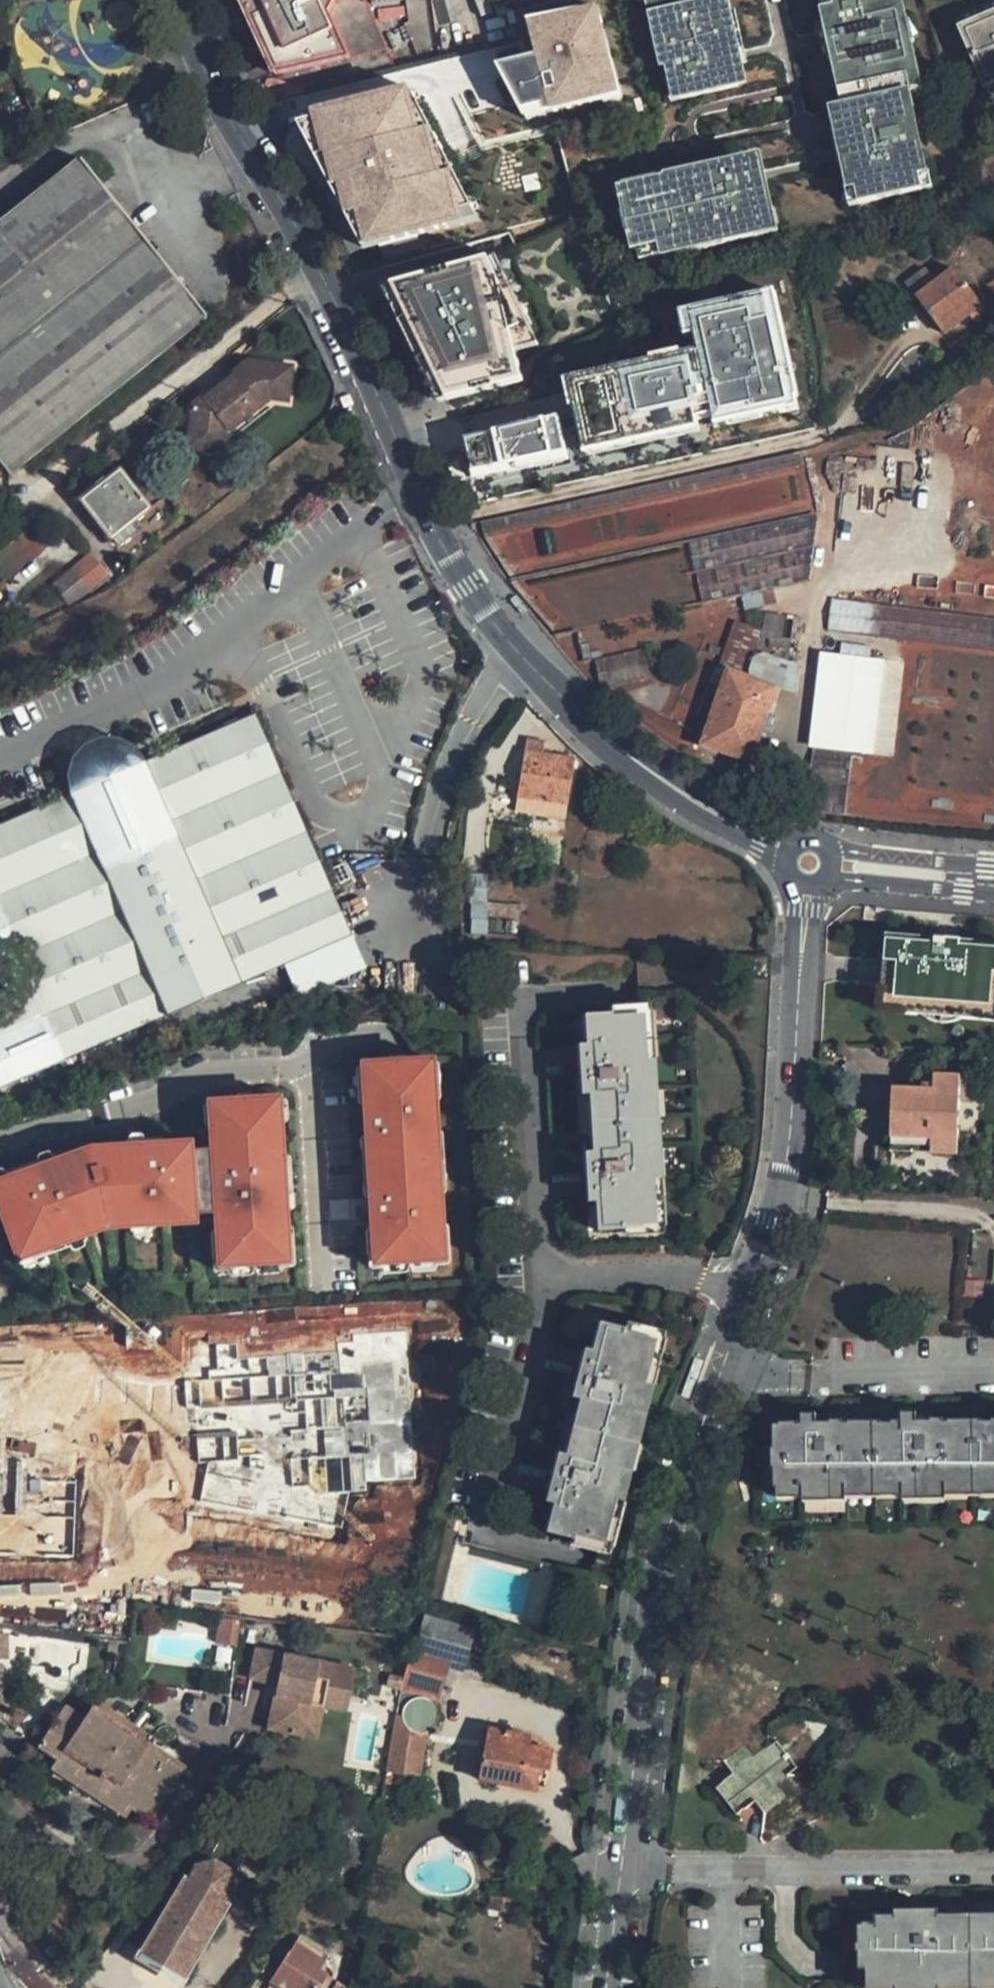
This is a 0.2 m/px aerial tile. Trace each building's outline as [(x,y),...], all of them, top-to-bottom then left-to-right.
[(268,62),(346,42),(330,0),(240,0),(268,62)] [(492,46),(520,95),(619,77),(594,0),(531,0),(523,1),(531,38),(492,46)] [(669,100),(747,84),(728,0),(645,0),(669,100)] [(836,6),(821,11),(842,108),(911,95),(925,92),(904,0),(834,0),(836,6)] [(980,80),(993,75),(993,4),(955,19),(980,80)] [(397,53),(303,78),(323,152),(329,150),(338,185),(343,183),(355,227),(461,199),(444,136),(429,140),(418,98),(410,100),(397,53)] [(842,108),(830,109),(848,207),(933,190),(911,95),(842,108)] [(762,153),(618,187),(636,266),(778,234),(762,153)] [(0,217),(0,454),(14,471),(206,314),(77,155),(0,217)] [(484,251),(386,277),(443,395),(520,378),(484,251)] [(918,296),(946,334),(970,316),(982,307),(954,269),(918,296)] [(687,347),(565,376),(583,452),(804,400),(776,278),(676,301),(687,347)] [(987,313),(982,307),(970,316),(975,323),(987,313)] [(218,431),(245,408),(249,414),(261,404),(268,404),(272,370),(237,367),(236,378),(194,411),(184,410),(181,433),(189,433),(189,438),(209,440),(210,429),(213,426),(217,431),(218,431)] [(194,411),(236,378),(237,367),(184,410),(194,411)] [(279,405),(282,371),(272,370),(268,404),(279,405)] [(554,405),(461,426),(471,470),(564,449),(554,405)] [(222,436),(249,414),(245,408),(218,431),(222,436)] [(214,458),(217,431),(213,426),(210,429),(209,440),(189,438),(189,433),(181,433),(179,455),(214,458)] [(499,568),(556,634),(574,629),(580,628),(702,601),(768,586),(809,577),(817,512),(816,506),(802,453),(471,524),(483,543),(486,547),(499,568)] [(135,522),(150,510),(121,472),(83,501),(119,548),(140,531),(135,522)] [(93,552),(51,580),(68,606),(111,577),(93,552)] [(828,630),(874,632),(875,605),(829,604),(828,630)] [(760,614),(758,629),(757,638),(779,641),(782,617),(760,614)] [(730,671),(742,675),(755,638),(757,638),(758,629),(736,620),(719,667),(730,671)] [(881,649),(817,640),(805,731),(869,740),(881,649)] [(704,745),(757,763),(765,740),(759,739),(777,688),(742,675),(730,671),(704,745)] [(0,818),(0,914),(63,1061),(286,958),(267,912),(329,886),(254,710),(144,757),(67,789),(0,818)] [(64,770),(67,789),(144,757),(132,741),(117,734),(99,734),(82,740),(70,754),(64,770)] [(546,745),(530,744),(521,801),(539,804),(569,809),(577,762),(545,757),(546,745)] [(567,825),(569,809),(539,804),(537,820),(567,825)] [(472,875),(474,936),(525,936),(525,899),(490,901),(489,875),(472,875)] [(329,886),(267,912),(286,958),(349,932),(329,886)] [(0,914),(0,1087),(63,1061),(0,914)] [(877,1010),(993,1019),(993,944),(945,940),(883,935),(880,971),(877,1010)] [(580,1015),(594,1230),(650,1225),(648,1186),(653,1186),(650,1147),(646,1148),(642,1100),(647,1100),(644,1055),(639,1056),(635,1011),(580,1015)] [(430,1058),(360,1063),(372,1262),(442,1258),(430,1058)] [(956,1077),(931,1076),(931,1094),(890,1093),(888,1137),(929,1139),(928,1153),(954,1154),(956,1077)] [(0,1181),(0,1213),(17,1260),(83,1236),(82,1232),(78,1221),(102,1212),(128,1210),(129,1222),(129,1227),(168,1224),(168,1216),(194,1214),(193,1203),(214,1202),(214,1212),(218,1266),(288,1262),(277,1096),(213,1101),(214,1127),(209,1127),(210,1149),(211,1160),(190,1161),(190,1151),(189,1142),(96,1148),(98,1167),(89,1169),(82,1151),(0,1181)] [(929,1139),(888,1137),(887,1151),(928,1153),(929,1139)] [(210,1149),(190,1151),(190,1161),(211,1160),(210,1149)] [(193,1203),(194,1214),(214,1212),(214,1202),(193,1203)] [(78,1221),(82,1232),(104,1223),(129,1222),(128,1210),(102,1212),(78,1221)] [(168,1216),(168,1224),(194,1222),(194,1214),(168,1216)] [(972,1234),(970,1278),(987,1279),(988,1235),(972,1234)] [(319,1491),(417,1483),(405,1341),(457,1337),(454,1297),(274,1311),(276,1334),(258,1336),(258,1342),(237,1344),(238,1353),(223,1354),(225,1375),(190,1378),(201,1515),(321,1506),(319,1491)] [(593,1320),(545,1533),(600,1545),(612,1495),(619,1496),(626,1465),(619,1463),(630,1411),(636,1412),(645,1375),(639,1374),(647,1332),(593,1320)] [(987,1484),(987,1421),(958,1421),(958,1418),(942,1418),(942,1412),(925,1412),(925,1422),(913,1422),(885,1423),(885,1485),(914,1485),(914,1488),(958,1488),(959,1484),(987,1484)] [(925,1412),(913,1412),(913,1422),(925,1422),(925,1412)] [(885,1485),(885,1423),(858,1422),(858,1420),(842,1419),(842,1413),(826,1413),(826,1423),(812,1423),(785,1424),(785,1486),(813,1486),(813,1489),(857,1489),(857,1485),(885,1485)] [(826,1413),(813,1413),(812,1423),(826,1423),(826,1413)] [(14,1545),(35,1555),(38,1548),(37,1534),(64,1532),(57,1546),(76,1555),(71,1479),(59,1474),(61,1508),(56,1517),(68,1522),(45,1524),(28,1515),(20,1531),(19,1517),(5,1518),(1,1516),(0,1516),(0,1546),(14,1545)] [(959,1493),(987,1493),(987,1484),(959,1484),(958,1488),(959,1493)] [(857,1494),(885,1495),(885,1485),(857,1485),(857,1489),(857,1494)] [(914,1488),(914,1485),(885,1485),(885,1495),(914,1494),(914,1488)] [(785,1486),(785,1496),(813,1495),(813,1489),(813,1486),(785,1486)] [(958,1499),(959,1493),(958,1488),(914,1488),(914,1494),(914,1499),(958,1499)] [(857,1500),(857,1494),(857,1489),(813,1489),(813,1495),(812,1501),(857,1500)] [(449,1663),(465,1667),(476,1628),(423,1613),(401,1689),(438,1699),(449,1663)] [(355,1665),(255,1647),(249,1680),(275,1685),(267,1728),(319,1737),(325,1707),(347,1711),(355,1665)] [(421,1777),(435,1701),(400,1695),(387,1771),(421,1777)] [(46,1739),(39,1749),(60,1762),(63,1757),(98,1780),(135,1804),(131,1809),(151,1823),(176,1784),(156,1771),(161,1763),(144,1752),(148,1746),(129,1734),(93,1710),(84,1722),(80,1729),(60,1717),(46,1739)] [(65,1710),(60,1717),(80,1729),(84,1722),(65,1710)] [(544,1794),(554,1741),(488,1728),(477,1781),(544,1794)] [(722,1781),(743,1806),(754,1797),(764,1809),(783,1794),(773,1782),(789,1769),(768,1743),(752,1756),(743,1745),(724,1760),(733,1771),(722,1781)] [(184,1771),(148,1746),(144,1752),(161,1763),(156,1771),(176,1784),(184,1771)] [(89,1794),(98,1780),(63,1757),(60,1762),(54,1771),(89,1794)] [(135,1804),(98,1780),(89,1794),(125,1818),(131,1809),(135,1804)] [(159,1972),(184,1985),(230,1905),(252,1917),(268,1890),(235,1872),(269,1814),(244,1799),(210,1858),(198,1852),(139,1961),(159,1972)] [(856,1965),(874,1964),(873,1976),(892,1976),(891,1980),(936,1981),(936,1976),(993,1977),(993,1920),(936,1920),(937,1906),(892,1905),(891,1919),(857,1919),(856,1965)] [(328,1952),(299,1935),(289,1954),(317,1971),(328,1952)] [(279,1987),(316,1987),(324,1975),(317,1971),(289,1954),(271,1983),(279,1987)] [(339,1986),(329,1980),(325,1987),(338,1987),(339,1986)]
